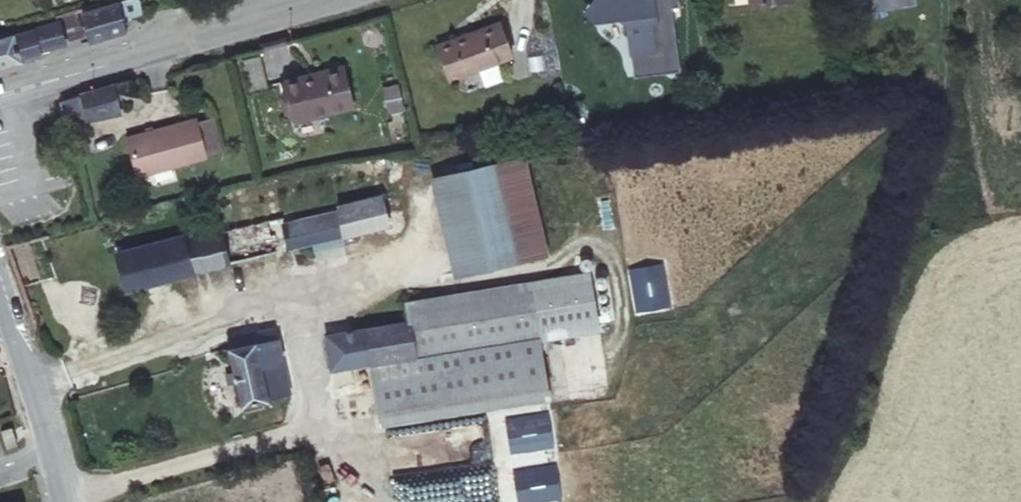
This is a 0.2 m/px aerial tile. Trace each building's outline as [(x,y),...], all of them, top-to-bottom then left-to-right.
[(96,0),(103,29),(139,19),(136,10),(150,6),(148,0),(97,0),(96,0)] [(584,11),(595,21),(617,18),(626,24),(628,37),(633,76),(679,70),(671,7),(678,6),(677,0),(592,0),(584,11)] [(854,12),(912,4),(911,0),(852,0),(854,12)] [(490,7),(426,24),(437,62),(500,45),(490,7)] [(0,25),(0,56),(48,45),(46,41),(70,35),(69,31),(63,9),(0,25)] [(350,102),(339,63),(280,76),(290,118),(350,102)] [(103,100),(96,71),(63,79),(64,80),(69,103),(103,100)] [(69,103),(64,80),(44,84),(49,108),(69,103)] [(195,116),(123,127),(129,166),(201,155),(201,150),(196,120),(195,116)] [(212,118),(196,120),(201,150),(216,148),(212,118)] [(520,262),(503,165),(450,173),(465,275),(520,262)] [(280,221),(220,230),(226,268),(386,243),(380,206),(331,214),(332,221),(280,229),(280,221)] [(215,225),(183,231),(188,275),(226,268),(220,230),(216,231),(215,225)] [(107,243),(114,286),(188,275),(183,231),(107,243)] [(670,306),(663,263),(628,269),(635,312),(670,306)] [(543,328),(602,319),(594,267),(410,294),(412,314),(330,326),(334,358),(374,353),(381,402),(550,377),(543,328)] [(282,341),(269,343),(270,353),(283,351),(282,341)] [(269,343),(233,349),(244,417),(292,408),(283,351),(270,353),(269,343)] [(510,453),(553,448),(548,413),(505,418),(510,453)] [(375,436),(382,476),(491,459),(484,419),(375,436)] [(0,433),(0,436),(5,450),(15,446),(9,430),(0,433)] [(562,499),(556,464),(513,471),(519,501),(544,501),(562,499)]
